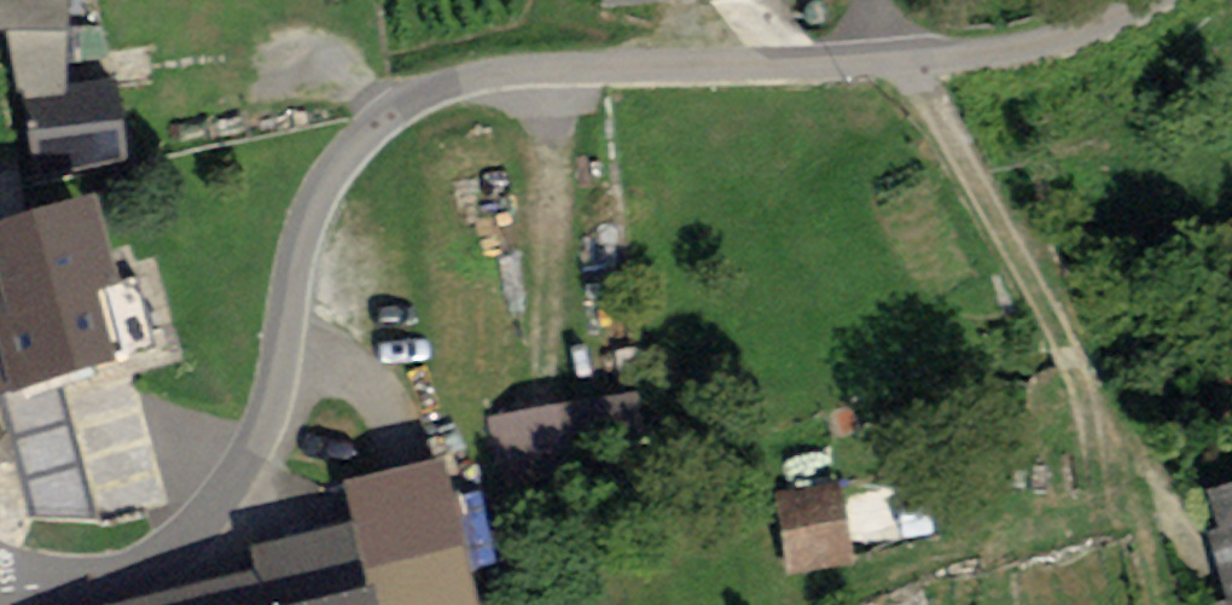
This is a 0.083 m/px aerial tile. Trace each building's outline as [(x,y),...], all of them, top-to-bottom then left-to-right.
[(62,36),(64,0),(0,0),(0,33),(62,36)] [(114,369),(97,308),(121,302),(95,211),(0,238),(0,402),(114,369)] [(630,452),(621,396),(497,415),(505,471),(630,452)] [(1,473),(1,466),(10,465),(9,437),(0,437),(0,473),(1,473)] [(189,604),(471,604),(442,470),(344,491),(353,534),(258,554),(265,588),(189,604)] [(765,499),(774,571),(831,564),(822,492),(765,499)] [(1210,498),(1220,534),(1209,537),(1227,604),(1231,604),(1231,492),(1210,498)]
